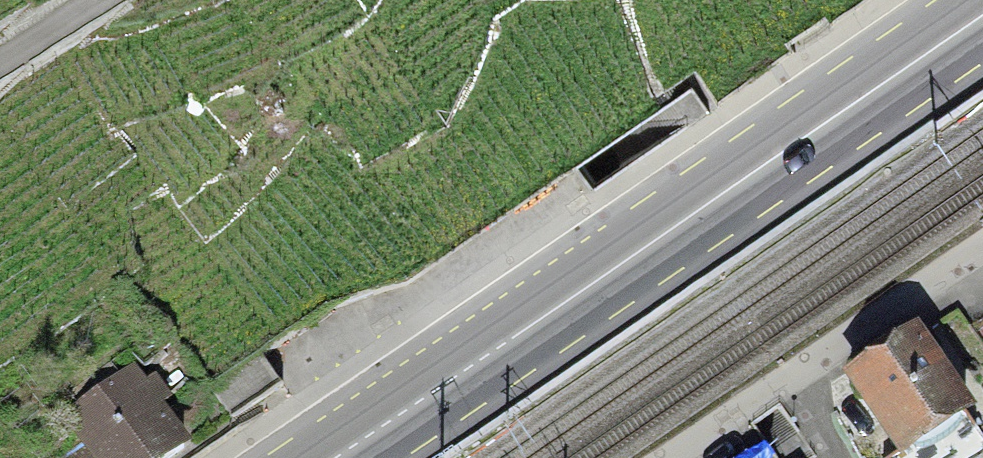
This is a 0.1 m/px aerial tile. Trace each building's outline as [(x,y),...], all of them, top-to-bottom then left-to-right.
[(893,457),(982,457),(982,430),(920,336),(858,378),(906,449),(893,457)] [(283,383),(261,351),(209,386),(231,418),(283,383)] [(130,371),(68,414),(89,443),(67,457),(147,457),(149,457),(150,457),(168,457),(184,447),(155,405),(164,399),(152,381),(142,388),(130,371)]
